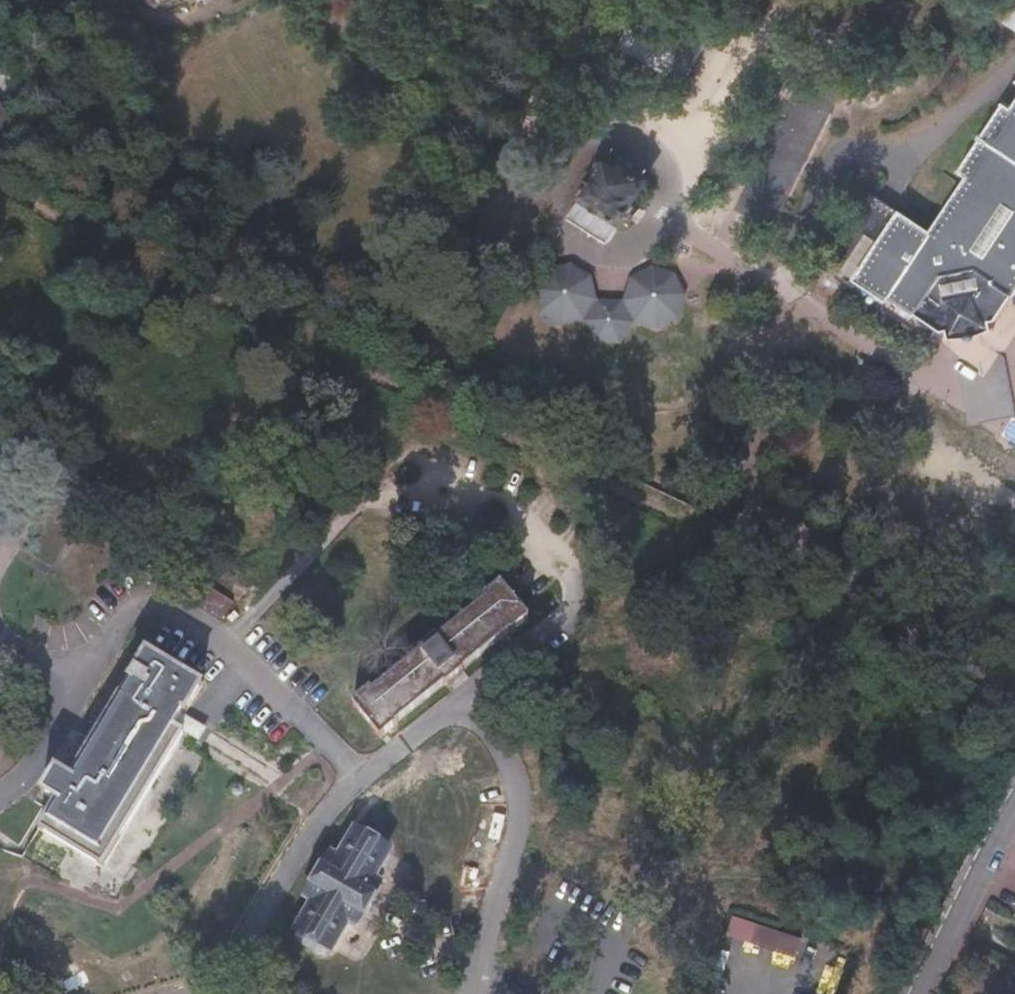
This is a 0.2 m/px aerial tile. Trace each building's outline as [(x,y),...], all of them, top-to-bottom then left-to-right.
[(1000,16),(1014,26),(1014,0),(1011,0),(1000,16)] [(644,7),(636,30),(627,57),(701,82),(717,32),(644,7)] [(841,104),(808,87),(745,213),(779,229),(841,104)] [(978,148),(966,168),(976,175),(954,209),(960,229),(941,235),(876,193),(828,267),(940,340),(950,325),(956,328),(963,326),(965,335),(984,332),(1006,326),(1003,317),(1011,315),(1014,309),(1014,102),(1011,99),(978,148)] [(0,104),(0,139),(12,111),(0,104)] [(621,161),(611,155),(569,216),(608,242),(650,180),(634,169),(637,164),(624,156),(621,161)] [(540,292),(545,315),(565,328),(586,323),(591,326),(601,345),(624,346),(637,326),(640,325),(662,331),(683,319),(689,297),(678,278),(657,271),(636,282),(629,302),(625,305),(602,304),(599,301),(595,281),(575,268),(552,273),(540,292)] [(422,654),(424,656),(375,696),(373,693),(357,707),(385,740),(401,727),(400,726),(449,686),(450,687),(467,674),(466,672),(514,633),(515,635),(532,620),(505,587),(488,601),(489,603),(441,642),(439,640),(422,654)] [(120,696),(122,698),(71,779),(57,770),(43,795),(51,800),(57,803),(38,833),(104,872),(188,739),(174,730),(183,715),(187,717),(204,688),(146,654),(120,696)] [(183,715),(174,730),(188,739),(196,744),(204,731),(196,725),(185,719),(187,717),(183,715)] [(340,864),(334,861),(311,900),(317,904),(301,931),(332,950),(349,922),(354,924),(377,884),(372,882),(388,853),(357,835),(340,864)] [(384,889),(377,884),(354,924),(361,928),(384,889)] [(795,958),(801,938),(732,917),(726,936),(795,958)] [(304,940),(306,943),(304,947),(318,955),(319,953),(325,953),(329,956),(332,950),(301,931),(298,936),(304,940)]
